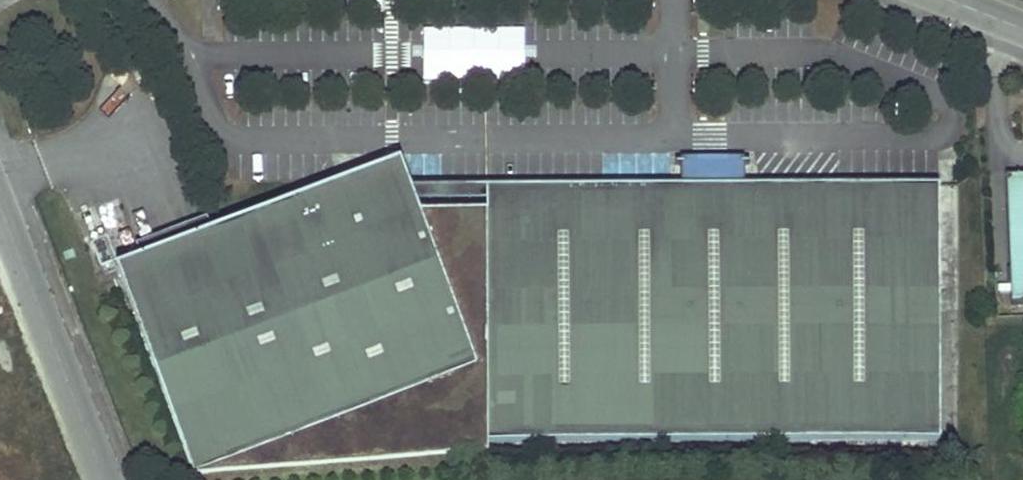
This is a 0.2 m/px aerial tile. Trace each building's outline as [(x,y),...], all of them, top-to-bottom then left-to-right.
[(669,178),(669,154),(605,154),(605,178),(669,178)] [(681,161),(682,187),(714,187),(745,186),(745,160),(713,161),(681,161)] [(352,180),(357,191),(395,191),(410,190),(399,163),(393,165),(352,180)] [(1015,305),(1022,305),(1022,177),(1009,178),(1015,305)] [(352,180),(114,270),(193,473),(486,366),(487,442),(940,438),(939,186),(745,186),(714,187),(682,187),(487,189),(487,214),(419,214),(410,190),(395,191),(357,191),(352,180)]
